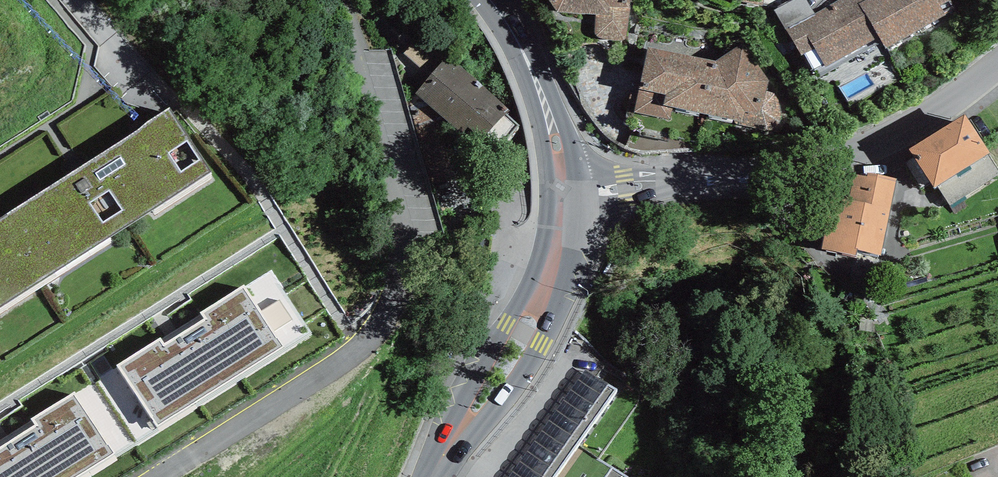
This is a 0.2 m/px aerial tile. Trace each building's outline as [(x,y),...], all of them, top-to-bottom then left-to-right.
[(557,12),(596,14),(594,29),(594,34),(599,38),(620,41),(626,39),(630,0),(549,0),(557,12)] [(786,29),(813,13),(806,0),(794,0),(776,11),(786,29)] [(813,13),(786,29),(801,56),(815,48),(826,66),(879,36),(858,3),(866,0),(837,0),(813,13)] [(886,47),(946,16),(940,6),(952,0),(866,0),(858,3),(879,36),(886,47)] [(715,60),(648,47),(634,112),(670,120),(673,107),(735,120),(734,124),(764,130),(772,129),(778,125),(782,117),(782,109),(781,105),(778,99),(774,93),(767,92),(769,80),(743,41),(715,60)] [(510,110),(448,54),(415,94),(464,135),(468,130),(497,155),(521,126),(507,113),(510,110)] [(1,217),(42,279),(211,172),(170,109),(1,217)] [(965,114),(909,149),(934,187),(937,186),(988,154),(990,153),(965,114)] [(988,154),(937,186),(950,205),(997,176),(997,170),(988,154)] [(835,171),(822,249),(856,255),(857,251),(881,256),(896,178),(868,173),(867,176),(835,171)] [(42,279),(1,217),(0,217),(0,307),(42,279)] [(161,336),(116,365),(156,427),(284,346),(244,283),(200,312),(204,318),(165,342),(161,336)] [(576,446),(619,390),(586,371),(544,427),(576,446)] [(115,453),(75,390),(31,419),(34,425),(0,447),(0,476),(77,476),(115,453)] [(576,446),(544,427),(508,476),(555,476),(576,446)] [(576,446),(555,476),(627,476),(576,446)]
